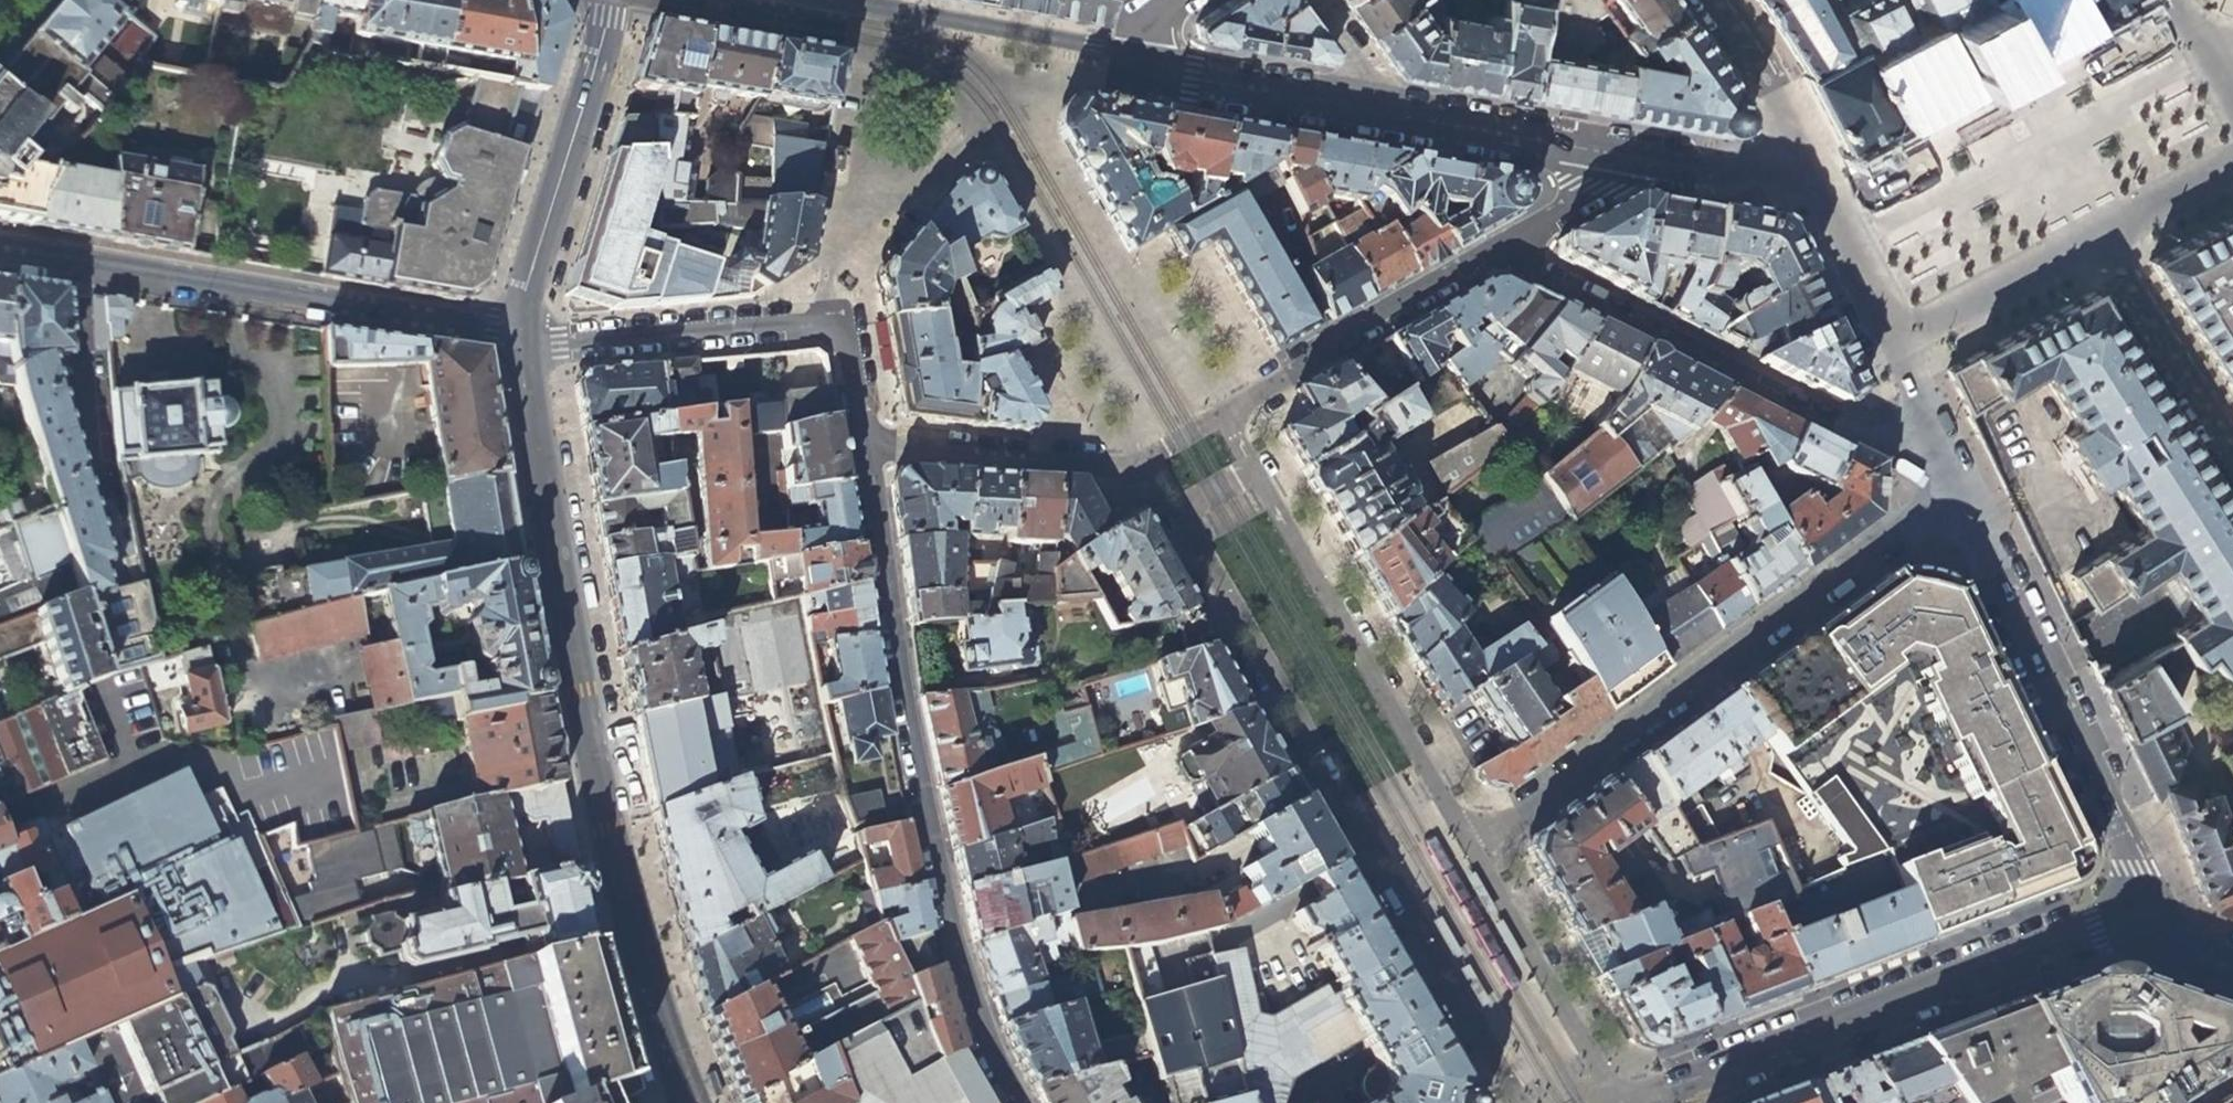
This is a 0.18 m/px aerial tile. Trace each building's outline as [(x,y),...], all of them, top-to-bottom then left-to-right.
[(118,17),(99,0),(62,0),(28,41),(49,57),(54,52),(63,60),(59,65),(73,76),(109,104),(120,89),(132,71),(151,45),(132,29),(113,54),(104,49),(124,22),(118,17)] [(118,17),(132,0),(99,0),(118,17)] [(216,7),(217,0),(177,0),(172,10),(192,13),(195,3),(216,7)] [(309,25),(314,0),(217,0),(216,7),(212,30),(284,42),(287,22),(309,25)] [(350,42),(352,32),(358,0),(314,0),(309,25),(305,48),(312,48),(322,58),(325,38),(350,42)] [(436,79),(443,35),(449,0),(358,0),(352,32),(350,42),(346,64),(359,66),(363,44),(385,47),(383,56),(389,57),(391,48),(404,50),(400,73),(436,79)] [(511,3),(507,2),(502,1),(493,0),(449,0),(443,35),(436,79),(460,84),(464,62),(506,68),(503,91),(525,95),(520,58),(515,31),(511,3)] [(986,3),(1042,12),(1044,0),(987,0),(986,3)] [(1042,12),(1101,22),(1105,6),(1106,0),(1044,0),(1042,12)] [(1270,53),(1274,21),(1298,1),(1297,0),(1237,0),(1196,27),(1200,41),(1224,45),(1270,53)] [(1346,7),(1356,21),(1367,35),(1417,0),(1355,0),(1346,7)] [(1427,0),(1417,0),(1367,35),(1396,75),(1414,78),(1430,81),(1442,18),(1445,2),(1435,11),(1427,0)] [(1503,15),(1491,92),(1506,95),(1528,99),(1540,26),(1544,0),(1505,0),(1503,15)] [(1540,26),(1528,99),(1569,106),(1619,116),(1628,65),(1630,49),(1627,45),(1610,56),(1608,66),(1568,60),(1570,46),(1580,48),(1600,34),(1590,20),(1603,11),(1595,0),(1544,0),(1540,26)] [(1603,11),(1607,16),(1613,11),(1608,3),(1612,0),(1595,0),(1603,11)] [(1630,49),(1641,42),(1680,15),(1670,0),(1613,0),(1634,30),(1627,36),(1624,31),(1618,33),(1627,45),(1630,49)] [(1771,28),(1774,26),(1783,40),(1806,78),(1804,80),(1841,153),(1894,124),(1891,118),(1962,79),(1967,84),(1991,71),(2011,60),(2008,54),(2079,14),(2083,21),(2120,0),(1865,0),(1839,14),(1832,0),(1754,0),(1771,28)] [(1274,21),(1270,53),(1326,63),(1335,50),(1298,1),(1274,21)] [(525,95),(541,98),(551,64),(562,29),(556,19),(550,10),(532,7),(511,3),(515,31),(517,32),(526,32),(528,39),(526,57),(520,58),(525,95)] [(1486,24),(1442,18),(1430,81),(1468,88),(1491,92),(1503,15),(1491,13),(1486,19),(1486,24)] [(1668,70),(1628,65),(1619,116),(1670,125),(1718,134),(1720,131),(1725,134),(1733,131),(1740,127),(1742,124),(1744,118),(1744,114),(1743,110),(1739,103),(1740,99),(1680,15),(1641,42),(1648,51),(1656,46),(1663,56),(1670,52),(1677,64),(1674,80),(1667,79),(1668,70)] [(651,111),(653,121),(683,125),(687,126),(693,91),(702,36),(689,34),(650,27),(630,90),(642,90),(641,101),(650,101),(651,111)] [(725,96),(756,101),(761,101),(761,99),(767,48),(714,39),(702,36),(693,91),(711,93),(710,100),(711,102),(719,103),(724,102),(725,96)] [(109,104),(73,76),(59,65),(49,57),(28,41),(15,56),(0,74),(0,96),(43,131),(70,93),(101,117),(109,104)] [(779,50),(767,48),(761,99),(767,100),(777,101),(777,104),(813,110),(814,107),(829,109),(838,60),(779,50)] [(146,73),(132,71),(120,89),(127,92),(131,85),(136,87),(142,84),(145,82),(146,73)] [(528,138),(541,98),(525,95),(503,91),(474,86),(459,135),(520,164),(528,138)] [(0,96),(0,225),(30,231),(34,202),(53,176),(70,153),(43,131),(0,96)] [(766,107),(767,100),(761,99),(761,101),(756,101),(753,106),(766,107)] [(1149,159),(1160,117),(1144,114),(1102,106),(1079,102),(1063,115),(1059,132),(1072,155),(1103,209),(1128,251),(1164,231),(1184,220),(1179,210),(1161,180),(1149,159)] [(1193,202),(1179,210),(1184,220),(1210,206),(1215,178),(1224,127),(1195,122),(1160,117),(1149,159),(1161,180),(1179,181),(1185,176),(1197,178),(1193,202)] [(652,206),(680,206),(680,200),(684,200),(692,164),(682,163),(683,125),(653,121),(620,124),(609,156),(657,153),(652,206)] [(1236,180),(1236,191),(1275,169),(1281,137),(1254,132),(1224,127),(1215,178),(1236,180)] [(332,211),(320,281),(458,304),(479,294),(497,235),(509,199),(520,164),(459,135),(451,132),(434,140),(427,169),(434,186),(444,187),(441,197),(416,214),(416,199),(377,191),(362,200),(360,215),(332,211)] [(1323,205),(1317,195),(1304,171),(1311,142),(1300,140),(1281,137),(1275,169),(1285,186),(1302,216),(1323,205)] [(1354,199),(1360,209),(1379,198),(1374,189),(1407,159),(1377,154),(1339,147),(1311,142),(1304,171),(1317,195),(1354,199)] [(697,206),(680,206),(652,206),(657,153),(609,156),(604,174),(575,263),(564,297),(589,303),(626,310),(724,301),(732,300),(734,288),(707,290),(705,265),(639,272),(638,259),(691,232),(743,233),(755,234),(745,299),(749,299),(802,264),(812,212),(795,208),(783,207),(725,206),(697,206)] [(1413,208),(1419,219),(1428,234),(1439,228),(1435,219),(1435,207),(1458,209),(1461,209),(1469,171),(1451,167),(1424,163),(1407,159),(1374,189),(1379,198),(1360,209),(1371,227),(1395,211),(1399,219),(1413,208)] [(112,168),(112,185),(111,245),(182,257),(196,182),(167,177),(168,171),(164,163),(146,160),(137,164),(136,172),(112,168)] [(194,167),(164,163),(168,171),(167,177),(196,182),(197,173),(194,167)] [(1246,206),(1285,186),(1275,169),(1236,191),(1210,206),(1184,220),(1164,231),(1180,260),(1209,245),(1239,296),(1274,358),(1318,331),(1246,206)] [(1459,217),(1439,228),(1453,255),(1513,221),(1511,216),(1522,210),(1526,206),(1528,203),(1528,200),(1528,195),(1524,185),(1522,182),(1515,179),(1512,179),(1506,181),(1505,177),(1490,175),(1469,171),(1461,209),(1458,209),(1459,217)] [(700,194),(697,206),(725,206),(730,180),(731,174),(714,172),(700,180),(698,193),(700,194)] [(999,242),(1019,231),(988,178),(986,176),(982,174),(977,173),(973,174),(964,180),(951,190),(945,193),(912,233),(928,261),(945,252),(949,261),(984,238),(999,242)] [(112,185),(53,176),(34,202),(30,231),(111,245),(112,185)] [(782,180),(730,180),(725,206),(783,207),(782,180)] [(1558,261),(1632,299),(1650,207),(1642,205),(1632,203),(1558,245),(1558,261)] [(1671,273),(1672,265),(1681,213),(1665,210),(1650,207),(1632,299),(1640,303),(1649,308),(1655,267),(1671,273)] [(1372,230),(1371,227),(1360,209),(1333,224),(1347,250),(1374,299),(1416,276),(1395,239),(1388,228),(1381,232),(1377,232),(1372,230)] [(1667,317),(1681,324),(1701,280),(1713,219),(1694,215),(1681,213),(1672,265),(1686,267),(1684,274),(1679,272),(1678,278),(1685,279),(1667,317)] [(2202,233),(2144,264),(2182,322),(2202,353),(2232,334),(2232,304),(2216,315),(2206,300),(2232,284),(2225,272),(2232,267),(2232,217),(2202,233)] [(1419,219),(1395,239),(1416,276),(1453,255),(1439,228),(1428,234),(1419,219)] [(1777,231),(1761,228),(1734,223),(1713,219),(1701,280),(1681,324),(1695,332),(1714,341),(1720,334),(1786,292),(1804,283),(1792,257),(1781,236),(1777,231)] [(740,262),(738,262),(734,288),(732,300),(745,299),(755,234),(743,233),(740,262)] [(970,313),(949,261),(945,252),(928,261),(912,233),(883,268),(877,276),(876,281),(875,286),(878,300),(882,323),(935,317),(970,313)] [(1319,241),(1316,234),(1308,239),(1309,247),(1319,241)] [(1332,323),(1374,299),(1347,250),(1314,268),(1307,272),(1332,323)] [(738,262),(705,265),(707,290),(734,288),(738,262)] [(972,341),(968,371),(1008,358),(1035,341),(1021,315),(1037,306),(1057,294),(1043,271),(990,302),(996,313),(993,316),(988,323),(986,332),(986,340),(972,341)] [(1436,314),(1460,352),(1478,338),(1481,341),(1514,315),(1523,294),(1501,282),(1494,282),(1488,284),(1436,314)] [(1781,338),(1788,351),(1828,332),(1804,283),(1786,292),(1720,334),(1714,341),(1737,354),(1771,334),(1775,341),(1781,338)] [(2232,304),(2232,286),(2232,284),(2206,300),(2216,315),(2232,304)] [(1,389),(4,401),(9,405),(17,403),(15,386),(3,286),(0,285),(0,389),(1,389)] [(61,294),(3,286),(15,386),(17,403),(50,510),(67,564),(77,597),(102,679),(136,669),(157,663),(142,589),(103,598),(97,573),(101,569),(103,563),(49,359),(64,357),(61,294)] [(1503,345),(1518,362),(1553,321),(1555,310),(1541,303),(1523,294),(1514,315),(1481,341),(1493,355),(1503,345)] [(2175,641),(2188,663),(2199,655),(2211,673),(2232,660),(2232,518),(2090,297),(2011,339),(1946,375),(1968,419),(2036,375),(2075,433),(2065,439),(2095,486),(2106,479),(2141,531),(2072,577),(2092,614),(2163,570),(2194,619),(2170,633),(2175,641)] [(126,304),(102,300),(105,346),(120,343),(119,325),(123,325),(128,319),(126,304)] [(1552,392),(1556,385),(1590,328),(1555,310),(1553,321),(1518,362),(1512,368),(1509,372),(1507,375),(1524,390),(1519,394),(1523,405),(1505,424),(1516,433),(1552,392)] [(973,320),(970,313),(935,317),(938,333),(973,329),(973,320)] [(1419,385),(1444,365),(1460,352),(1436,314),(1417,324),(1387,341),(1419,385)] [(941,346),(938,333),(935,317),(882,323),(891,369),(900,417),(963,425),(966,400),(967,383),(968,374),(949,373),(943,347),(941,346)] [(1577,381),(1617,403),(1641,355),(1590,328),(1556,385),(1571,394),(1577,381)] [(1842,361),(1828,332),(1788,351),(1759,365),(1839,406),(1859,397),(1842,361)] [(322,368),(399,369),(400,344),(321,333),(322,368)] [(2202,353),(2216,375),(2232,402),(2232,334),(2202,353)] [(1487,362),(1493,355),(1481,341),(1478,338),(1460,352),(1444,365),(1462,390),(1492,368),(1487,362)] [(399,369),(407,369),(420,370),(427,417),(438,491),(503,481),(482,356),(400,344),(399,369)] [(1367,352),(1335,369),(1348,383),(1376,367),(1367,352)] [(790,355),(798,394),(827,389),(821,357),(811,353),(800,354),(790,355)] [(1699,426),(1724,397),(1678,374),(1641,355),(1617,403),(1613,411),(1591,432),(1593,435),(1546,478),(1540,483),(1566,523),(1569,527),(1662,455),(1664,459),(1693,433),(1699,426)] [(989,398),(979,399),(978,427),(1027,432),(1039,413),(1025,389),(1008,358),(968,371),(968,374),(967,383),(977,382),(989,398)] [(1503,366),(1509,372),(1512,368),(1506,362),(1503,366)] [(692,378),(690,364),(673,365),(582,374),(573,391),(580,434),(621,428),(621,426),(663,422),(658,389),(691,383),(692,378)] [(412,418),(427,417),(420,370),(407,369),(412,418)] [(1375,411),(1348,383),(1335,369),(1293,393),(1306,418),(1279,434),(1300,471),(1326,454),(1360,430),(1355,421),(1375,411)] [(110,394),(116,466),(135,465),(135,469),(138,475),(140,479),(145,484),(148,487),(157,490),(162,491),(171,490),(175,488),(182,483),(187,478),(189,474),(191,468),(191,459),(215,456),(213,435),(219,433),(222,431),(226,425),(226,418),(224,414),(221,411),(211,407),(209,386),(159,390),(110,394)] [(780,397),(774,406),(776,433),(833,422),(827,389),(798,394),(780,397)] [(1402,395),(1375,411),(1355,421),(1360,430),(1326,454),(1300,471),(1325,515),(1351,562),(1413,521),(1373,451),(1420,426),(1402,395)] [(1699,426),(1715,433),(1740,405),(1724,397),(1699,426)] [(979,399),(966,400),(963,425),(978,427),(979,399)] [(1758,455),(1768,472),(1780,464),(1796,434),(1759,415),(1740,405),(1715,433),(1719,435),(1739,465),(1758,455)] [(751,566),(768,564),(794,559),(790,535),(749,539),(738,428),(753,425),(754,430),(759,429),(764,435),(776,433),(774,406),(712,415),(714,430),(704,430),(703,416),(666,422),(668,440),(687,437),(705,573),(728,570),(727,555),(748,552),(751,566)] [(640,444),(668,440),(666,422),(663,422),(621,426),(621,428),(580,434),(593,510),(676,497),(672,472),(645,475),(640,444)] [(787,512),(787,511),(784,492),(844,482),(841,464),(836,436),(833,422),(776,433),(779,456),(789,455),(792,470),(781,472),(780,467),(772,468),(778,513),(787,512)] [(1481,474),(1504,447),(1493,432),(1426,469),(1442,500),(1481,474)] [(1509,432),(1493,432),(1504,447),(1513,437),(1509,432)] [(1784,473),(1822,496),(1843,458),(1821,447),(1796,434),(1780,464),(1784,473)] [(779,456),(780,467),(781,472),(792,470),(789,455),(779,456)] [(1800,502),(1774,520),(1792,548),(1790,550),(1801,575),(1825,558),(1851,539),(1872,524),(1872,491),(1872,473),(1843,458),(1822,496),(1829,506),(1810,519),(1800,502)] [(1796,493),(1784,473),(1780,464),(1768,472),(1750,483),(1766,508),(1796,493)] [(1727,525),(1709,538),(1751,611),(1775,594),(1801,575),(1790,550),(1792,548),(1774,520),(1766,508),(1750,483),(1743,473),(1725,484),(1723,481),(1725,478),(1720,470),(1709,478),(1735,519),(1750,544),(1745,554),(1727,525)] [(888,485),(896,540),(941,540),(941,529),(936,528),(937,524),(950,523),(950,528),(959,528),(966,477),(924,475),(901,474),(895,479),(888,485)] [(986,533),(1004,534),(1008,480),(966,477),(959,528),(959,531),(958,540),(961,540),(961,541),(986,540),(986,533)] [(1673,531),(1688,553),(1709,538),(1727,525),(1732,521),(1735,519),(1709,478),(1678,501),(1691,520),(1673,531)] [(1003,545),(1029,545),(1046,546),(1046,539),(1050,482),(1008,480),(1004,534),(1003,545)] [(237,580),(248,625),(355,602),(379,597),(517,565),(509,514),(503,481),(438,491),(416,495),(421,537),(444,533),(447,551),(424,554),(276,575),(237,580)] [(818,530),(790,535),(794,559),(857,549),(850,509),(844,482),(784,492),(787,511),(812,506),(818,530)] [(1055,537),(1066,557),(1105,533),(1087,505),(1075,483),(1050,482),(1046,539),(1055,537)] [(1566,523),(1540,483),(1463,538),(1484,570),(1566,523)] [(660,514),(663,530),(664,534),(686,530),(679,496),(676,497),(593,510),(599,543),(645,534),(641,516),(660,514)] [(0,511),(0,532),(20,523),(13,505),(0,511)] [(1434,506),(1413,521),(1351,562),(1370,595),(1384,621),(1431,578),(1465,546),(1434,506)] [(67,564),(50,510),(20,523),(0,532),(0,593),(67,564)] [(1150,627),(1163,625),(1187,610),(1182,601),(1163,569),(1160,564),(1134,517),(1105,533),(1066,557),(1065,558),(1075,577),(1087,571),(1092,577),(1100,580),(1104,577),(1124,611),(1118,614),(1117,623),(1109,627),(1111,633),(1142,628),(1140,621),(1148,619),(1150,627)] [(671,555),(690,552),(686,530),(664,534),(663,530),(645,534),(599,543),(604,571),(654,563),(671,555)] [(421,537),(424,554),(447,551),(444,533),(421,537)] [(1694,590),(1721,633),(1737,621),(1751,611),(1709,538),(1688,553),(1676,562),(1682,572),(1688,582),(1715,565),(1719,573),(1694,590)] [(941,540),(896,540),(904,599),(953,600),(971,600),(972,614),(982,614),(992,569),(977,569),(960,569),(960,554),(961,541),(961,540),(958,540),(953,540),(941,540)] [(1029,545),(1029,560),(1046,558),(1046,546),(1029,545)] [(796,576),(799,599),(863,585),(860,569),(857,549),(794,559),(768,564),(768,581),(796,576)] [(695,577),(690,552),(671,555),(654,563),(604,571),(619,658),(705,630),(703,618),(701,614),(683,619),(682,616),(690,604),(686,590),(681,583),(680,579),(695,577)] [(979,554),(960,554),(960,569),(977,569),(979,554)] [(1003,569),(992,569),(982,614),(987,614),(1011,612),(1048,608),(1045,570),(1046,558),(1029,560),(1028,586),(999,589),(1003,569)] [(1045,570),(1048,608),(1067,606),(1089,603),(1083,592),(1075,577),(1065,558),(1045,570)] [(77,597),(67,564),(0,593),(0,626),(77,597)] [(1496,585),(1504,577),(1494,564),(1484,570),(1496,585)] [(464,627),(467,645),(529,634),(523,597),(517,565),(379,597),(392,648),(395,659),(420,654),(415,634),(420,629),(418,617),(428,614),(426,606),(434,605),(435,617),(442,620),(447,617),(445,603),(453,602),(454,606),(460,604),(468,606),(471,619),(464,627)] [(276,575),(274,569),(235,574),(237,580),(276,575)] [(1688,582),(1682,572),(1654,590),(1659,598),(1628,618),(1665,674),(1695,652),(1721,633),(1694,590),(1688,582)] [(1897,578),(1891,582),(1893,585),(1907,578),(1935,583),(1946,595),(1949,593),(1948,591),(1942,584),(1935,579),(1927,575),(1919,573),(1910,574),(1901,576),(1897,578)] [(1452,599),(1431,578),(1384,621),(1395,639),(1410,667),(1446,633),(1466,613),(1462,609),(1464,606),(1457,598),(1452,599)] [(1886,850),(1927,938),(1933,935),(1936,943),(1964,932),(1961,922),(1977,916),(1994,910),(1998,920),(2031,907),(2027,897),(2036,894),(2039,904),(2072,891),(2076,888),(2080,883),(2069,880),(2075,865),(2085,869),(2085,862),(2084,858),(2068,825),(2060,829),(2053,815),(2061,811),(2037,761),(2034,762),(2028,755),(2033,752),(1954,591),(1949,593),(1946,595),(1935,583),(1907,578),(1893,585),(1891,582),(1888,578),(1877,586),(1836,616),(1841,623),(1833,629),(1828,622),(1777,659),(1769,665),(1746,682),(1730,694),(1762,740),(1771,753),(1764,828),(1779,859),(1797,896),(1841,872),(1886,850)] [(817,603),(820,620),(867,611),(864,595),(863,585),(799,599),(804,622),(809,621),(808,614),(813,604),(817,603)] [(1090,589),(1083,592),(1089,603),(1095,614),(1101,610),(1090,589)] [(1634,696),(1665,674),(1612,596),(1552,639),(1604,718),(1634,696)] [(23,653),(39,646),(58,699),(70,693),(102,679),(77,597),(0,626),(0,662),(23,653)] [(953,615),(953,600),(904,599),(908,627),(951,629),(986,631),(987,614),(982,614),(972,614),(953,615)] [(364,637),(355,602),(248,625),(250,635),(256,658),(364,637)] [(1163,625),(1173,660),(1210,649),(1187,610),(1163,625)] [(824,646),(827,646),(871,637),(868,620),(867,611),(820,620),(809,621),(804,622),(807,637),(822,634),(824,646)] [(1014,622),(1011,612),(987,614),(986,631),(951,629),(956,658),(959,676),(1010,668),(1012,671),(1022,669),(1024,666),(1027,664),(1025,654),(1021,655),(1019,647),(1022,647),(1024,639),(1021,623),(1016,621),(1014,622)] [(1841,623),(1836,616),(1828,622),(1833,629),(1841,623)] [(1538,618),(1520,631),(1533,652),(1543,645),(1548,641),(1552,639),(1538,618)] [(1469,678),(1476,689),(1533,652),(1520,631),(1518,627),(1472,656),(1463,650),(1459,653),(1446,633),(1410,667),(1418,681),(1437,714),(1458,700),(1452,689),(1469,678)] [(709,651),(705,630),(619,658),(630,721),(684,709),(684,706),(691,704),(687,680),(683,656),(709,651)] [(423,666),(420,654),(395,659),(407,707),(409,707),(450,698),(452,712),(455,723),(458,723),(508,714),(507,708),(542,701),(535,664),(529,634),(467,645),(471,665),(479,668),(483,682),(477,693),(460,696),(456,676),(422,682),(417,676),(423,666)] [(818,689),(822,708),(835,704),(880,693),(875,665),(871,637),(827,646),(833,679),(828,688),(825,687),(818,689)] [(233,640),(204,648),(210,672),(233,666),(237,668),(241,666),(233,640)] [(2192,669),(2188,663),(2175,641),(2141,660),(2161,689),(2192,669)] [(1548,646),(1543,645),(1533,652),(1476,689),(1464,696),(1483,730),(1498,757),(1566,715),(1558,703),(1550,708),(1530,681),(1556,665),(1557,659),(1548,646)] [(23,653),(41,706),(58,699),(39,646),(23,653)] [(223,728),(210,672),(204,648),(174,657),(186,710),(174,714),(182,739),(223,728)] [(359,654),(372,714),(407,707),(395,659),(392,648),(367,652),(359,654)] [(1183,732),(1200,727),(1246,712),(1210,649),(1173,660),(1152,666),(1157,685),(1152,687),(1153,690),(1160,716),(1177,711),(1183,732)] [(2141,660),(2097,685),(2109,708),(2124,739),(2158,721),(2176,711),(2161,689),(2141,660)] [(1076,688),(1079,701),(1081,709),(1114,699),(1108,679),(1076,688)] [(1498,757),(1470,773),(1478,785),(1490,789),(1501,790),(1546,760),(1604,718),(1582,686),(1558,703),(1566,715),(1498,757)] [(705,691),(707,699),(719,697),(717,688),(705,691)] [(70,693),(58,699),(41,706),(0,725),(0,806),(99,763),(70,693)] [(884,719),(880,693),(835,704),(837,713),(844,747),(846,746),(850,765),(869,762),(865,741),(888,737),(884,719)] [(980,693),(965,695),(972,727),(982,725),(988,730),(980,695),(980,693)] [(1660,745),(1639,761),(1669,809),(1719,772),(1729,785),(1738,778),(1728,765),(1739,757),(1742,755),(1762,740),(1730,694),(1660,745)] [(991,733),(988,730),(982,725),(972,727),(965,695),(919,701),(938,794),(977,779),(973,761),(984,758),(987,758),(994,745),(991,733)] [(694,738),(714,732),(725,728),(719,697),(707,699),(691,704),(684,706),(684,709),(630,721),(636,752),(643,786),(649,815),(738,780),(734,765),(724,768),(703,773),(694,738)] [(412,719),(452,712),(450,698),(409,707),(411,718),(412,719)] [(458,723),(473,807),(560,788),(551,741),(542,701),(507,708),(508,714),(458,723)] [(1054,708),(1055,711),(1056,717),(1082,710),(1081,709),(1079,701),(1054,708)] [(824,716),(837,713),(835,704),(822,708),(824,716)] [(374,725),(411,718),(409,707),(407,707),(372,714),(329,723),(335,754),(379,745),(374,725)] [(1070,745),(1026,756),(1034,778),(1095,760),(1082,710),(1056,717),(1055,711),(1046,714),(1051,739),(1068,735),(1070,745)] [(1196,781),(1214,812),(1281,774),(1246,712),(1200,727),(1210,741),(1175,759),(1172,767),(1182,784),(1190,785),(1196,781)] [(2158,721),(2124,739),(2137,767),(2155,804),(2161,798),(2203,898),(2232,878),(2232,815),(2228,814),(2224,816),(2214,796),(2197,803),(2158,721)] [(714,732),(724,768),(734,765),(725,728),(714,732)] [(2223,754),(2232,778),(2232,748),(2223,754)] [(2037,761),(2033,752),(2028,755),(2034,762),(2037,761)] [(1739,757),(1749,770),(1752,768),(1742,755),(1739,757)] [(1037,787),(1034,778),(1026,756),(1025,760),(988,774),(977,779),(938,794),(951,853),(1002,836),(991,804),(1037,787)] [(988,774),(984,758),(973,761),(977,779),(988,774)] [(1732,926),(1746,921),(1767,914),(1800,903),(1797,896),(1779,859),(1764,828),(1722,843),(1695,852),(1678,823),(1669,809),(1639,761),(1574,808),(1527,842),(1524,864),(1543,896),(1572,944),(1593,935),(1623,922),(1618,913),(1585,853),(1591,849),(1599,859),(1638,834),(1664,867),(1675,863),(1685,884),(1708,876),(1732,926)] [(1191,862),(1245,833),(1298,804),(1281,774),(1214,812),(1179,832),(1191,862)] [(131,799),(52,832),(45,835),(69,893),(79,918),(196,866),(234,848),(242,830),(226,789),(203,778),(134,808),(131,799)] [(750,820),(738,780),(649,815),(664,886),(667,903),(682,956),(743,924),(820,883),(806,856),(776,871),(750,820)] [(434,890),(437,901),(517,883),(513,862),(504,823),(519,819),(528,826),(543,823),(549,854),(554,874),(576,869),(571,846),(563,801),(560,788),(473,807),(406,821),(412,849),(428,847),(437,889),(434,890)] [(841,800),(851,827),(878,821),(874,795),(841,800)] [(1216,931),(1304,882),(1334,865),(1298,804),(1245,833),(1259,858),(1239,871),(1247,884),(1246,895),(1243,897),(1240,892),(1219,904),(1212,905),(1210,897),(1064,923),(1065,931),(1071,957),(1116,955),(1216,931)] [(1027,813),(1032,827),(1041,824),(1051,821),(1045,806),(1027,813)] [(1697,809),(1678,823),(1695,852),(1722,843),(1697,809)] [(2068,825),(2061,811),(2053,815),(2060,829),(2068,825)] [(47,820),(28,827),(32,838),(22,843),(37,879),(40,877),(50,901),(69,893),(45,835),(52,832),(47,820)] [(1067,859),(1051,821),(1041,824),(1045,843),(1046,849),(1050,864),(1052,864),(1067,859)] [(288,835),(287,824),(259,837),(266,855),(290,846),(288,835)] [(1011,853),(1045,843),(1041,824),(1032,827),(1002,836),(951,853),(959,893),(1017,875),(1011,853)] [(1056,886),(1062,885),(1165,852),(1170,871),(1191,862),(1179,832),(1175,824),(1067,859),(1052,864),(1056,886)] [(866,887),(867,893),(869,899),(916,887),(910,855),(905,825),(855,836),(857,845),(880,840),(888,881),(866,887)] [(4,854),(16,883),(27,910),(50,901),(40,877),(37,879),(22,843),(32,838),(28,827),(0,839),(0,856),(4,854)] [(1035,852),(1040,867),(1050,864),(1046,849),(1035,852)] [(1930,945),(1927,938),(1886,850),(1841,872),(1797,896),(1800,903),(1767,914),(1781,951),(1798,995),(1872,967),(1870,962),(1895,953),(1897,958),(1930,945)] [(549,854),(513,862),(517,883),(554,874),(549,854)] [(1056,886),(1052,864),(1050,864),(1040,867),(1017,875),(959,893),(962,908),(970,942),(1062,912),(1056,886)] [(1468,1102),(1462,1098),(1462,1095),(1464,1093),(1449,1067),(1416,1009),(1387,958),(1351,896),(1334,865),(1304,882),(1316,902),(1287,918),(1296,935),(1305,935),(1332,984),(1263,1023),(1252,1019),(1241,953),(1208,958),(1212,982),(1229,1075),(1239,1102),(1278,1102),(1282,1083),(1358,1041),(1376,1074),(1371,1074),(1365,1075),(1357,1080),(1355,1086),(1354,1090),(1355,1096),(1356,1099),(1359,1102),(1469,1102),(1468,1102)] [(2085,869),(2075,865),(2069,880),(2080,883),(2084,875),(2085,869)] [(196,866),(79,918),(0,954),(0,1077),(173,1001),(189,994),(180,971),(188,969),(234,953),(196,866)] [(520,953),(522,962),(591,943),(589,936),(584,907),(576,869),(554,874),(517,883),(437,901),(440,913),(437,915),(397,925),(390,919),(389,915),(364,920),(366,929),(360,937),(363,947),(371,950),(374,960),(395,956),(396,964),(408,976),(484,959),(482,951),(517,941),(520,953)] [(1468,876),(1489,913),(1497,909),(1476,871),(1468,876)] [(1632,885),(1648,911),(1668,902),(1648,876),(1632,885)] [(2203,898),(2232,910),(2232,878),(2203,898)] [(79,918),(69,893),(50,901),(27,910),(16,883),(0,890),(0,954),(79,918)] [(1068,916),(1062,885),(1056,886),(1062,912),(1063,918),(1068,916)] [(896,922),(876,926),(882,940),(924,928),(921,911),(916,887),(869,899),(873,913),(894,908),(896,922)] [(859,895),(867,931),(876,926),(873,913),(869,899),(867,893),(859,895)] [(2039,904),(2036,894),(2027,897),(2031,907),(2039,904)] [(1630,908),(1618,913),(1623,922),(1635,917),(1630,908)] [(1998,920),(1994,910),(1977,916),(1961,922),(1964,932),(1981,926),(1998,920)] [(1659,933),(1648,911),(1635,917),(1623,922),(1593,935),(1602,954),(1612,975),(1701,938),(1711,934),(1708,928),(1702,915),(1659,933)] [(1046,935),(1065,931),(1064,923),(1063,918),(1062,912),(970,942),(976,960),(989,999),(1036,985),(1027,955),(1027,946),(1048,940),(1046,935)] [(1721,930),(1717,932),(1711,934),(1701,938),(1707,956),(1730,1022),(1732,1021),(1735,1020),(1787,1000),(1798,995),(1781,951),(1767,914),(1746,921),(1760,958),(1756,960),(1751,956),(1742,960),(1741,965),(1735,968),(1721,930)] [(1495,925),(1516,962),(1525,957),(1504,920),(1495,925)] [(752,926),(743,924),(682,956),(699,1018),(761,986),(779,977),(760,949),(762,947),(762,941),(752,926)] [(761,986),(699,1018),(708,1042),(733,1102),(739,1102),(804,1074),(801,1068),(825,1055),(912,1008),(901,983),(894,964),(887,946),(925,935),(924,928),(882,940),(876,926),(867,931),(847,941),(867,986),(837,1002),(828,990),(775,1016),(761,986)] [(1714,926),(1708,928),(1711,934),(1717,932),(1714,926)] [(610,933),(600,936),(621,1019),(631,1016),(610,933)] [(894,964),(929,954),(925,935),(887,946),(894,964)] [(1936,943),(1933,935),(1927,938),(1930,945),(1936,943)] [(1707,956),(1701,938),(1612,975),(1594,982),(1606,1003),(1624,998),(1669,975),(1669,972),(1679,968),(1707,956)] [(626,1081),(607,1006),(596,964),(591,943),(522,962),(355,1008),(321,1018),(331,1047),(337,1065),(345,1090),(348,1102),(552,1102),(626,1081)] [(1872,967),(1897,958),(1895,953),(1870,962),(1872,967)] [(894,964),(901,983),(933,973),(929,954),(894,964)] [(1707,956),(1679,968),(1702,1032),(1730,1022),(1707,956)] [(1702,1032),(1679,968),(1669,972),(1669,975),(1624,998),(1606,1003),(1629,1042),(1650,1052),(1702,1032)] [(198,990),(188,969),(180,971),(189,994),(173,1001),(208,1073),(232,1062),(225,1045),(227,1032),(205,991),(198,990)] [(942,1005),(933,973),(901,983),(912,1008),(922,1040),(932,1065),(957,1053),(942,1005)] [(2226,1078),(2232,1074),(2232,1017),(2176,998),(2126,980),(2120,978),(2111,976),(2099,976),(2090,977),(2016,1005),(2050,1075),(2064,1102),(2183,1102),(2226,1078)] [(1051,981),(1036,985),(989,999),(991,1006),(998,1028),(1060,1010),(1051,981)] [(1229,1075),(1212,982),(1135,1006),(1136,1010),(1153,1082),(1160,1079),(1184,1069),(1193,1102),(1239,1102),(1229,1075)] [(136,1102),(206,1102),(230,1092),(257,1080),(302,1060),(308,1057),(331,1047),(321,1018),(232,1062),(208,1073),(173,1001),(0,1077),(0,1102),(134,1102),(136,1102)] [(1081,1004),(1072,1007),(1090,1075),(1099,1073),(1081,1004)] [(2050,1075),(2016,1005),(1910,1046),(1947,1102),(1987,1102),(2050,1075)] [(1072,1007),(1060,1010),(998,1028),(1008,1050),(1021,1080),(1029,1092),(1090,1075),(1072,1007)] [(957,1053),(932,1065),(922,1040),(912,1008),(825,1055),(843,1102),(986,1102),(957,1053)] [(1910,1046),(1879,1058),(1857,1066),(1878,1102),(1910,1102),(1915,1100),(1915,1102),(1947,1102),(1910,1046)] [(714,1078),(703,1054),(694,1059),(705,1082),(714,1078)] [(825,1055),(801,1068),(804,1074),(739,1102),(843,1102),(825,1055)] [(321,1084),(308,1057),(302,1060),(315,1087),(321,1084)] [(300,1094),(315,1087),(302,1060),(257,1080),(266,1099),(261,1102),(253,1101),(250,1102),(279,1102),(300,1094)] [(1857,1066),(1788,1092),(1793,1102),(1878,1102),(1857,1066)] [(1165,1102),(1193,1102),(1184,1069),(1160,1079),(1165,1102)] [(1099,1073),(1090,1075),(1029,1092),(1036,1102),(1121,1102),(1114,1088),(1107,1071),(1099,1073)] [(230,1092),(206,1102),(235,1102),(230,1092)] [(1788,1092),(1761,1102),(1793,1102),(1788,1092)] [(300,1094),(279,1102),(304,1102),(300,1094)]
